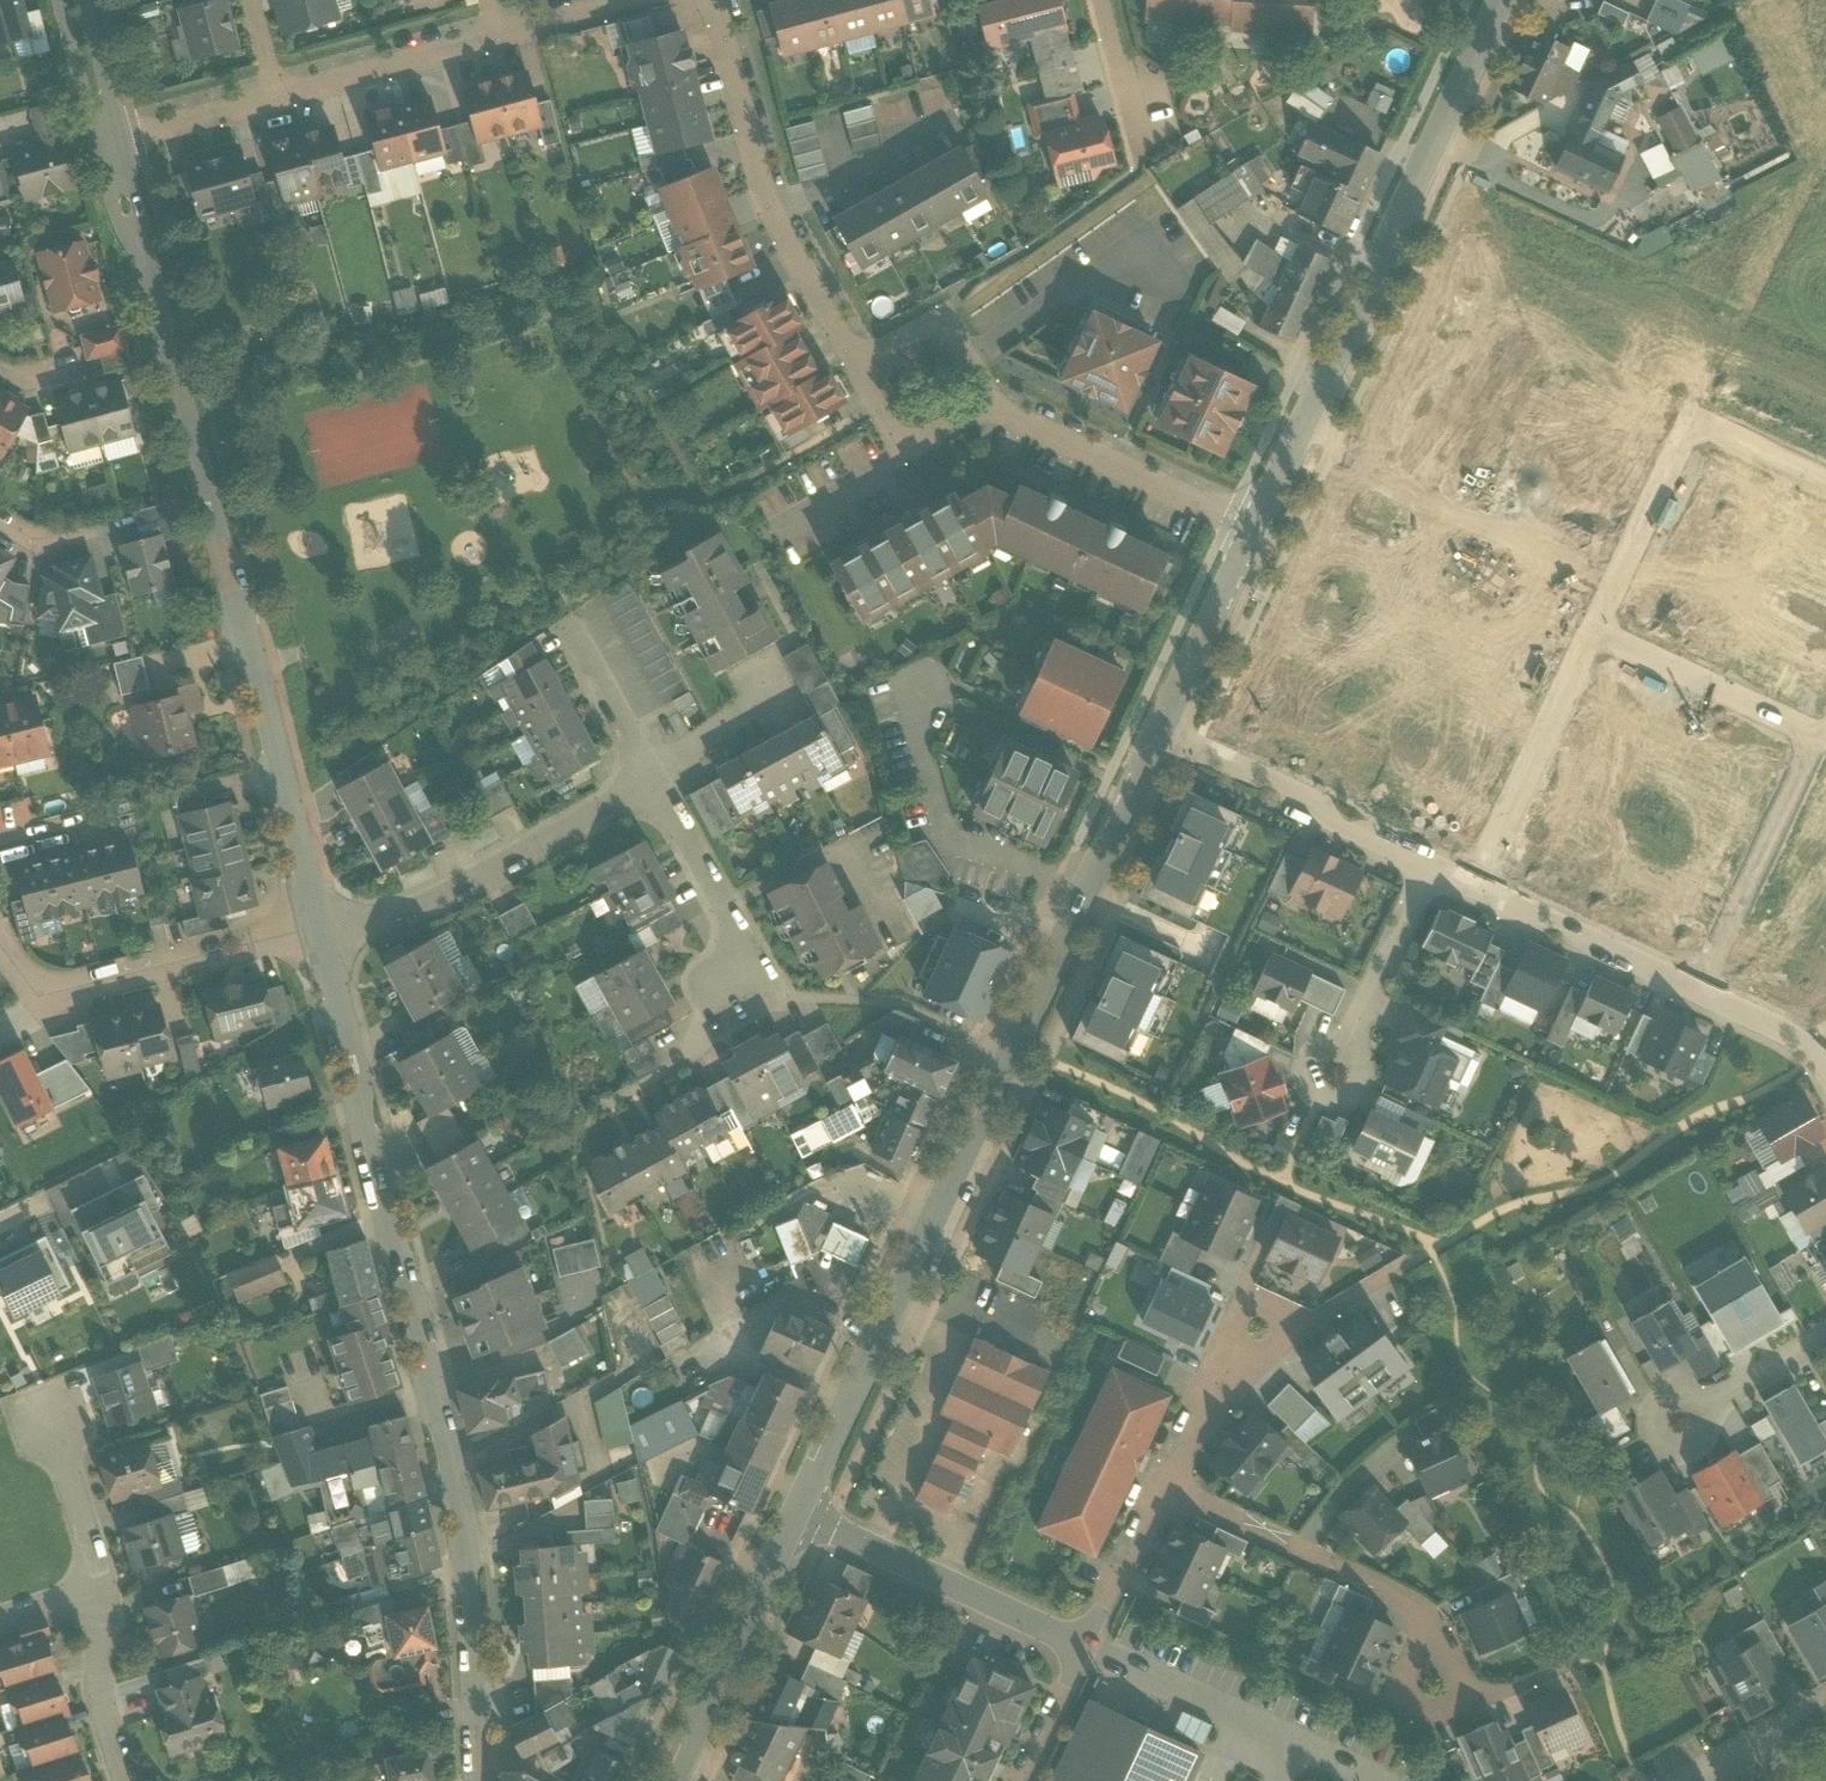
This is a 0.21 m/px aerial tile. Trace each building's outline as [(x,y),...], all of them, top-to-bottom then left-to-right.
[(28,38),(30,38),(23,14),(21,6),(19,7),(17,0),(0,0),(0,46),(28,38)] [(180,11),(193,59),(237,47),(224,0),(220,0),(180,11)] [(284,33),(303,28),(307,31),(316,28),(318,24),(336,19),(331,0),(275,0),(284,33)] [(769,7),(770,8),(777,36),(782,55),(813,47),(800,0),(795,0),(794,0),(789,0),(787,2),(769,7)] [(813,47),(843,39),(832,0),(800,0),(813,47)] [(843,39),(872,31),(864,0),(832,0),(843,39)] [(872,31),(902,23),(896,0),(864,0),(872,31)] [(902,23),(932,15),(929,1),(928,0),(896,0),(902,23)] [(978,9),(988,49),(1029,38),(1038,73),(1073,64),(1064,29),(1065,29),(1058,0),(1012,0),(978,9)] [(1146,20),(1231,25),(1231,29),(1310,34),(1312,0),(1147,0),(1146,20)] [(1676,0),(1656,0),(1645,21),(1675,36),(1689,6),(1676,0)] [(1629,14),(1603,2),(1597,14),(1623,27),(1629,14)] [(770,8),(756,12),(763,40),(777,36),(770,8)] [(50,51),(39,10),(23,14),(30,38),(28,38),(33,56),(50,51)] [(1645,22),(1629,14),(1623,27),(1639,34),(1645,22)] [(681,32),(629,45),(633,61),(630,67),(634,85),(640,88),(642,96),(642,97),(695,84),(690,66),(692,65),(689,51),(686,52),(681,32)] [(1570,49),(1536,33),(1510,89),(1544,105),(1549,92),(1558,97),(1572,89),(1579,74),(1591,50),(1573,42),(1570,49)] [(1721,36),(1689,49),(1699,72),(1731,59),(1721,36)] [(1073,64),(1038,73),(1045,101),(1046,102),(1071,96),(1081,94),(1073,64)] [(1629,65),(1593,84),(1592,87),(1615,98),(1639,84),(1629,65)] [(1675,65),(1659,69),(1664,86),(1679,82),(1675,65)] [(526,74),(503,80),(502,77),(494,80),(508,134),(538,126),(540,125),(534,105),(526,74)] [(494,80),(479,84),(479,86),(464,91),(472,121),(477,142),(479,142),(508,134),(494,80)] [(1363,103),(1383,112),(1393,90),(1373,81),(1363,103)] [(695,84),(642,97),(649,125),(702,111),(695,84)] [(1615,98),(1592,87),(1570,135),(1595,147),(1617,98),(1615,98)] [(1326,111),(1295,90),(1285,105),(1316,126),(1326,111)] [(1071,96),(1046,102),(1045,101),(1029,105),(1033,121),(1074,110),(1071,96)] [(398,107),(397,108),(412,161),(413,161),(442,153),(444,152),(438,131),(429,99),(398,107)] [(64,100),(53,103),(59,125),(70,123),(64,100)] [(549,101),(534,105),(540,125),(538,126),(544,147),(560,142),(549,101)] [(53,103),(34,108),(40,131),(55,127),(59,126),(59,125),(53,103)] [(398,105),(365,114),(381,171),(413,163),(413,161),(412,161),(397,108),(398,107),(398,105)] [(871,106),(843,114),(847,128),(875,120),(871,106)] [(1074,110),(1033,121),(1037,137),(1046,135),(1046,134),(1078,125),(1074,110)] [(702,111),(649,125),(653,138),(655,140),(658,150),(656,151),(656,152),(657,154),(683,147),(709,140),(702,111)] [(1696,145),(1678,112),(1658,122),(1676,156),(1696,145)] [(875,120),(847,128),(850,141),(878,134),(875,120)] [(1078,125),(1046,134),(1046,135),(1059,187),(1093,179),(1100,167),(1113,164),(1101,120),(1078,125)] [(472,121),(457,125),(466,160),(468,167),(485,163),(479,142),(477,142),(472,121)] [(813,122),(785,129),(789,143),(817,136),(813,122)] [(457,125),(438,131),(444,152),(442,153),(446,166),(466,160),(457,125)] [(1346,140),(1312,125),(1299,155),(1297,159),(1303,167),(1362,194),(1380,155),(1346,140)] [(40,131),(39,132),(43,145),(14,153),(24,189),(37,186),(39,195),(71,186),(55,127),(40,131)] [(332,128),(316,133),(315,130),(301,134),(300,134),(315,188),(316,188),(345,180),(346,180),(341,159),(332,128)] [(301,132),(267,141),(278,180),(285,205),(286,205),(318,196),(316,188),(315,188),(300,134),(301,134),(301,132)] [(878,134),(850,141),(854,155),(882,147),(879,134),(878,134)] [(1595,147),(1570,135),(1554,170),(1608,195),(1624,161),(1595,147)] [(817,136),(789,143),(793,157),(821,149),(817,136)] [(1648,178),(1671,168),(1659,141),(1637,151),(1648,178)] [(990,175),(972,144),(960,151),(978,182),(990,175)] [(1696,145),(1676,156),(1686,175),(1707,163),(1700,148),(1698,149),(1696,145)] [(683,147),(657,154),(656,152),(654,153),(658,168),(686,161),(683,147)] [(936,148),(928,153),(933,163),(939,160),(940,156),(936,148)] [(821,149),(793,157),(796,171),(824,163),(821,149)] [(959,149),(945,157),(940,156),(939,160),(933,163),(960,210),(984,197),(985,196),(978,182),(960,151),(959,149)] [(219,154),(204,158),(204,161),(185,166),(199,218),(252,204),(254,203),(246,176),(239,151),(220,156),(219,154)] [(370,151),(356,155),(364,184),(367,195),(382,191),(370,151)] [(356,155),(341,159),(346,180),(345,180),(347,189),(364,184),(356,155)] [(686,161),(658,168),(666,188),(697,175),(690,160),(686,161)] [(0,162),(0,206),(13,203),(2,161),(0,162)] [(911,162),(903,167),(909,177),(914,175),(915,170),(911,162)] [(824,163),(796,171),(800,185),(828,177),(824,163)] [(933,163),(920,171),(915,170),(914,175),(909,177),(935,224),(960,210),(933,163)] [(1263,190),(1246,164),(1232,173),(1249,199),(1263,190)] [(1303,167),(1300,166),(1290,188),(1306,195),(1297,214),(1343,235),(1362,194),(1303,167)] [(903,167),(894,172),(899,179),(903,180),(909,177),(903,167)] [(666,188),(661,190),(672,218),(723,198),(711,169),(697,175),(666,188)] [(264,184),(261,172),(246,176),(254,203),(252,204),(256,218),(272,214),(264,184)] [(1232,173),(1193,198),(1211,224),(1249,199),(1232,173)] [(935,224),(909,177),(903,180),(899,179),(897,184),(884,191),(911,238),(935,224)] [(278,180),(264,184),(272,214),(288,209),(286,205),(285,205),(278,180)] [(862,190),(854,195),(860,205),(865,202),(866,198),(862,190)] [(911,238),(884,191),(871,199),(866,198),(865,202),(860,205),(886,252),(911,238)] [(854,195),(845,200),(850,207),(854,208),(860,205),(854,195)] [(984,197),(960,210),(967,222),(991,209),(984,197)] [(723,198),(672,218),(678,232),(681,233),(685,244),(683,245),(683,246),(684,247),(735,227),(723,198)] [(1243,263),(1211,224),(1193,198),(1175,210),(1212,262),(1226,283),(1239,276),(1252,269),(1243,263)] [(886,252),(860,205),(854,208),(850,207),(848,212),(834,220),(861,267),(886,252)] [(735,227),(684,247),(683,246),(681,247),(685,257),(682,263),(688,277),(694,279),(698,288),(724,277),(751,267),(735,227)] [(1290,263),(1256,241),(1248,254),(1283,277),(1290,263)] [(82,244),(41,255),(56,310),(66,307),(72,313),(80,311),(83,303),(97,299),(92,279),(97,278),(92,263),(88,265),(82,244)] [(1283,277),(1279,286),(1312,302),(1331,261),(1298,245),(1290,263),(1283,277)] [(1283,277),(1248,254),(1243,263),(1252,269),(1279,286),(1283,277)] [(0,266),(0,309),(9,306),(9,303),(23,299),(13,262),(0,266)] [(1279,286),(1252,269),(1239,276),(1255,294),(1257,292),(1268,307),(1269,308),(1279,286)] [(724,277),(698,288),(704,303),(712,319),(727,311),(737,306),(730,291),(724,277)] [(1312,302),(1279,286),(1269,308),(1268,307),(1258,328),(1293,344),(1312,302)] [(733,323),(725,328),(743,360),(793,332),(794,333),(802,328),(783,295),(733,323)] [(712,319),(702,324),(708,336),(725,328),(733,323),(727,311),(712,319)] [(1127,328),(1113,322),(1113,323),(1093,313),(1061,380),(1081,390),(1081,391),(1094,397),(1095,396),(1124,410),(1136,383),(1139,384),(1145,371),(1143,370),(1155,343),(1126,329),(1127,328)] [(121,325),(107,329),(110,340),(83,347),(87,361),(100,358),(128,350),(121,325)] [(793,332),(743,360),(734,364),(747,387),(755,382),(768,404),(818,375),(817,375),(794,333),(793,332)] [(128,350),(100,358),(105,373),(122,368),(129,396),(140,393),(128,350)] [(1209,366),(1191,358),(1159,426),(1177,435),(1176,436),(1190,442),(1190,441),(1219,454),(1231,426),(1234,427),(1240,414),(1237,413),(1250,385),(1222,372),(1223,371),(1209,365),(1209,366)] [(818,375),(768,404),(786,436),(803,427),(844,403),(826,370),(817,375),(818,375)] [(120,382),(88,391),(102,443),(134,434),(120,382)] [(88,391),(55,400),(61,423),(69,451),(102,443),(88,391)] [(0,394),(0,456),(1,457),(28,411),(0,394)] [(43,413),(30,417),(37,444),(51,440),(47,427),(43,413)] [(51,440),(37,444),(36,475),(60,469),(56,455),(69,451),(61,423),(47,427),(51,440)] [(786,436),(778,441),(785,453),(810,439),(803,427),(786,436)] [(1013,500),(985,488),(959,503),(984,547),(994,541),(1013,501),(1013,500)] [(1047,501),(1018,488),(1013,500),(1013,501),(994,541),(1071,577),(1096,524),(1062,508),(1064,504),(1049,497),(1047,501)] [(954,494),(938,504),(930,503),(927,510),(918,515),(910,513),(908,521),(892,530),(924,586),(986,551),(984,547),(959,503),(954,494)] [(168,503),(133,512),(137,526),(171,517),(168,503)] [(1166,557),(1121,536),(1123,532),(1108,525),(1106,529),(1096,524),(1071,577),(1141,610),(1166,557)] [(892,530),(876,539),(868,537),(865,545),(857,550),(849,548),(846,556),(829,565),(861,621),(924,586),(892,530)] [(161,534),(119,545),(133,596),(175,585),(161,534)] [(738,619),(725,596),(745,585),(717,534),(686,551),(689,557),(662,572),(717,672),(775,641),(758,609),(738,619)] [(3,576),(10,563),(0,557),(0,581),(3,576)] [(90,558),(69,563),(71,570),(45,577),(48,588),(43,589),(40,617),(56,619),(59,631),(99,620),(103,619),(98,600),(101,599),(101,598),(90,558)] [(3,576),(0,581),(0,606),(10,611),(8,624),(24,626),(29,585),(15,583),(3,576)] [(689,692),(627,580),(603,594),(665,705),(672,701),(689,692)] [(115,594),(101,598),(101,599),(98,600),(103,619),(99,620),(105,641),(126,635),(115,594)] [(1122,674),(1053,642),(1020,711),(1090,744),(1122,674)] [(528,643),(499,663),(507,679),(539,661),(528,643)] [(807,644),(782,658),(789,670),(814,656),(807,644)] [(814,656),(789,670),(796,683),(821,669),(814,656)] [(142,657),(113,664),(121,696),(149,689),(142,657)] [(507,679),(499,683),(513,709),(557,685),(543,659),(539,661),(507,679)] [(513,709),(499,683),(491,688),(505,713),(513,709)] [(179,696),(135,707),(147,757),(194,745),(186,714),(200,710),(194,685),(178,689),(179,696)] [(570,709),(557,685),(513,709),(527,733),(570,709)] [(689,692),(672,701),(678,713),(695,704),(689,692)] [(0,706),(0,709),(13,762),(48,753),(34,698),(0,706)] [(13,762),(0,709),(0,765),(13,762)] [(570,709),(527,733),(540,758),(584,734),(570,709)] [(817,717),(792,731),(815,774),(825,793),(851,779),(846,769),(817,717)] [(815,774),(792,731),(767,745),(791,788),(815,774)] [(584,734),(540,758),(554,784),(586,767),(598,760),(584,734)] [(1037,756),(1006,742),(994,768),(974,811),(1043,843),(1076,774),(1037,756)] [(791,788),(767,745),(742,758),(766,802),(791,788)] [(373,751),(346,770),(353,781),(381,766),(373,751)] [(742,758),(717,772),(720,778),(740,815),(766,802),(742,758)] [(353,781),(341,788),(348,800),(344,802),(352,817),(356,815),(402,789),(387,762),(381,766),(353,781)] [(586,767),(554,784),(561,796),(593,779),(586,767)] [(740,815),(720,778),(707,785),(730,827),(743,820),(740,815)] [(205,779),(172,788),(175,802),(209,793),(205,779)] [(514,805),(500,780),(487,787),(501,812),(514,805)] [(487,787),(475,794),(486,814),(489,819),(501,812),(487,787)] [(402,789),(356,815),(363,827),(359,829),(367,843),(370,842),(417,816),(402,789)] [(1187,791),(1169,830),(1178,834),(1174,841),(1170,839),(1164,851),(1168,854),(1165,860),(1157,856),(1138,895),(1190,919),(1206,886),(1212,889),(1225,862),(1230,852),(1223,849),(1239,816),(1187,791)] [(209,793),(175,802),(179,816),(179,815),(207,808),(204,795),(209,793)] [(0,803),(0,816),(1,820),(34,810),(30,795),(0,803)] [(207,808),(179,815),(179,816),(188,848),(240,835),(237,821),(233,821),(228,803),(207,808)] [(486,814),(459,829),(466,842),(493,827),(489,819),(486,814)] [(417,816),(370,842),(377,854),(374,856),(382,870),(395,863),(422,849),(432,844),(417,816)] [(493,827),(466,842),(472,854),(501,839),(494,826),(493,827)] [(240,835),(188,848),(196,881),(249,867),(240,835)] [(129,841),(100,848),(114,901),(127,897),(127,895),(142,892),(129,841)] [(642,841),(590,869),(592,872),(604,865),(608,873),(604,875),(613,891),(617,889),(656,867),(642,841)] [(924,844),(896,852),(905,882),(925,888),(929,889),(942,893),(947,879),(924,844)] [(100,848),(73,855),(86,906),(99,902),(100,904),(114,901),(100,848)] [(422,849),(395,863),(402,876),(429,862),(422,849)] [(1360,872),(1311,850),(1305,862),(1291,894),(1292,894),(1307,901),(1306,904),(1308,905),(1308,904),(1320,910),(1320,911),(1322,912),(1323,909),(1339,917),(1360,872)] [(1305,862),(1285,853),(1267,892),(1288,902),(1292,894),(1291,894),(1305,862)] [(73,855),(46,862),(59,914),(73,911),(72,909),(86,906),(73,855)] [(46,862),(17,869),(24,899),(30,920),(31,919),(44,916),(45,918),(59,914),(46,862)] [(1225,862),(1212,889),(1206,886),(1190,919),(1229,937),(1257,877),(1225,862)] [(826,863),(767,894),(798,953),(807,948),(822,978),(882,947),(859,905),(840,915),(831,899),(842,893),(826,863)] [(196,881),(194,881),(203,917),(203,918),(225,912),(255,905),(249,882),(252,882),(249,867),(196,881)] [(673,898),(656,867),(617,889),(622,898),(618,900),(623,909),(621,910),(623,913),(625,912),(630,921),(673,898)] [(925,888),(902,900),(921,934),(922,935),(947,922),(929,889),(925,888)] [(157,895),(143,899),(150,927),(164,923),(157,895)] [(30,920),(24,899),(11,903),(21,944),(36,940),(31,919),(30,920)] [(537,928),(524,903),(511,910),(525,935),(537,928)] [(1474,921),(1447,909),(1445,913),(1438,910),(1421,947),(1435,953),(1433,958),(1454,967),(1456,963),(1474,971),(1475,972),(1488,944),(1492,935),(1472,926),(1474,921)] [(525,935),(511,910),(499,917),(512,942),(525,935)] [(203,918),(203,917),(183,922),(187,938),(229,927),(225,912),(203,918)] [(683,925),(676,912),(649,927),(656,940),(683,925)] [(449,929),(385,965),(393,978),(390,980),(398,994),(449,965),(465,956),(449,929)] [(955,929),(925,993),(978,1018),(1008,954),(955,929)] [(1171,960),(1119,935),(1101,974),(1110,978),(1107,985),(1102,983),(1097,995),(1101,997),(1098,1004),(1089,1000),(1071,1039),(1122,1063),(1138,1030),(1145,1033),(1149,1023),(1162,996),(1155,993),(1171,960)] [(1488,944),(1475,972),(1474,971),(1469,982),(1484,989),(1485,989),(1497,964),(1498,964),(1504,951),(1488,944)] [(1564,963),(1529,947),(1521,963),(1519,962),(1514,972),(1506,991),(1507,992),(1542,1009),(1564,963)] [(645,950),(594,977),(609,1004),(656,978),(650,967),(654,965),(645,950)] [(1310,974),(1270,955),(1253,992),(1292,1011),(1298,1000),(1310,974)] [(1210,978),(1171,960),(1155,993),(1162,996),(1149,1023),(1182,1038),(1210,978)] [(1497,964),(1485,989),(1484,989),(1478,1002),(1497,1011),(1507,992),(1506,991),(1514,972),(1498,964),(1497,964)] [(449,965),(402,992),(408,1004),(405,1006),(413,1020),(414,1021),(430,1012),(464,993),(449,965)] [(1344,990),(1310,974),(1298,1000),(1332,1016),(1344,990)] [(656,978),(609,1004),(625,1033),(665,1011),(672,1007),(665,994),(669,992),(660,976),(656,978)] [(1633,996),(1594,977),(1585,996),(1576,1016),(1615,1034),(1624,1016),(1625,1016),(1626,1015),(1625,1014),(1633,996)] [(264,979),(204,994),(215,1040),(239,1034),(237,1030),(255,1025),(254,1021),(273,1016),(267,990),(264,979)] [(283,985),(267,990),(273,1016),(276,1029),(292,1020),(283,985)] [(1570,989),(1551,1030),(1565,1038),(1576,1016),(1585,996),(1570,989)] [(1447,1025),(1408,1006),(1392,1040),(1400,1044),(1404,1037),(1435,1051),(1441,1037),(1447,1025)] [(159,1008),(136,1014),(135,1011),(127,1013),(140,1065),(171,1057),(159,1008)] [(665,1011),(625,1033),(631,1045),(672,1024),(665,1011)] [(919,1020),(899,1011),(894,1011),(867,1026),(868,1027),(885,1035),(897,1040),(899,1036),(910,1041),(919,1020)] [(430,1012),(414,1021),(413,1020),(403,1026),(410,1039),(429,1029),(437,1024),(430,1012)] [(127,1013),(93,1022),(100,1051),(106,1078),(141,1069),(140,1065),(127,1013)] [(1658,1022),(1643,1015),(1625,1051),(1641,1059),(1658,1022)] [(1702,1037),(1660,1017),(1658,1022),(1641,1059),(1682,1078),(1702,1037)] [(78,1031),(50,1038),(50,1039),(71,1064),(71,1065),(86,1061),(84,1055),(100,1051),(93,1022),(76,1026),(78,1031)] [(814,1030),(828,1055),(841,1048),(827,1023),(814,1030)] [(1270,1045),(1235,1028),(1223,1054),(1229,1071),(1264,1059),(1264,1058),(1270,1045)] [(410,1039),(398,1046),(405,1058),(436,1041),(429,1029),(410,1039)] [(802,1037),(816,1062),(828,1055),(814,1030),(802,1037)] [(802,1037),(798,1031),(781,1040),(802,1078),(819,1069),(816,1062),(802,1037)] [(405,1058),(401,1061),(411,1079),(408,1081),(413,1090),(417,1088),(463,1062),(448,1034),(436,1041),(405,1058)] [(192,1035),(177,1039),(187,1080),(201,1072),(192,1035)] [(778,1035),(762,1044),(759,1037),(744,1045),(773,1096),(779,1093),(782,1097),(800,1087),(802,1079),(802,1078),(781,1040),(778,1035)] [(885,1035),(875,1059),(886,1064),(897,1040),(885,1035)] [(910,1041),(899,1036),(897,1040),(886,1064),(883,1070),(901,1079),(905,1081),(939,1097),(940,1097),(956,1062),(910,1041)] [(1435,1051),(1404,1037),(1400,1044),(1392,1061),(1395,1062),(1385,1082),(1435,1106),(1445,1086),(1462,1094),(1480,1056),(1441,1037),(1435,1051)] [(744,1045),(732,1052),(735,1059),(722,1066),(728,1077),(746,1111),(747,1110),(772,1097),(776,1106),(777,1105),(773,1096),(744,1045)] [(0,1063),(0,1092),(16,1125),(51,1108),(35,1076),(24,1052),(0,1063)] [(302,1057),(259,1068),(269,1106),(306,1096),(302,1079),(307,1078),(302,1057)] [(827,1083),(842,1109),(851,1104),(901,1079),(883,1070),(886,1064),(875,1059),(827,1083)] [(1229,1071),(1221,1074),(1240,1126),(1282,1111),(1276,1094),(1283,1091),(1277,1075),(1271,1078),(1264,1059),(1229,1071)] [(35,1076),(51,1108),(88,1090),(65,1061),(35,1076)] [(463,1062),(417,1088),(427,1105),(423,1108),(427,1116),(428,1117),(449,1106),(479,1089),(463,1062)] [(746,1111),(728,1077),(715,1083),(730,1110),(740,1128),(742,1132),(755,1124),(747,1110),(746,1111)] [(905,1081),(901,1079),(851,1104),(860,1123),(880,1110),(895,1095),(898,1097),(905,1081)] [(939,1097),(905,1081),(898,1097),(889,1117),(923,1133),(939,1097)] [(730,1110),(715,1083),(703,1090),(718,1117),(719,1116),(730,1110)] [(703,1089),(698,1088),(687,1094),(688,1097),(678,1103),(701,1144),(702,1147),(713,1141),(717,1143),(728,1136),(728,1135),(720,1120),(721,1120),(719,1116),(718,1117),(703,1090),(703,1089)] [(1787,1106),(1783,1105),(1771,1113),(1770,1116),(1758,1123),(1779,1160),(1794,1152),(1795,1154),(1796,1154),(1810,1145),(1808,1143),(1823,1134),(1802,1097),(1787,1106)] [(1105,1115),(1070,1098),(1064,1113),(1092,1126),(1092,1127),(1098,1130),(1105,1115)] [(678,1103),(677,1100),(666,1106),(664,1110),(655,1116),(661,1127),(679,1160),(689,1154),(690,1150),(701,1144),(678,1103)] [(1064,1113),(1043,1103),(1029,1133),(1078,1156),(1092,1127),(1092,1126),(1064,1113)] [(862,1125),(860,1123),(851,1104),(842,1109),(822,1120),(836,1141),(862,1125)] [(449,1106),(428,1117),(427,1116),(417,1122),(425,1136),(456,1118),(449,1106)] [(1433,1121),(1403,1107),(1395,1124),(1420,1136),(1425,1138),(1433,1121)] [(740,1128),(730,1110),(719,1116),(721,1120),(720,1120),(728,1135),(740,1128)] [(1395,1124),(1371,1113),(1353,1150),(1370,1157),(1366,1164),(1382,1172),(1386,1165),(1403,1173),(1420,1136),(1395,1124)] [(923,1133),(889,1117),(872,1153),(906,1169),(923,1133)] [(456,1118),(425,1136),(431,1149),(463,1131),(456,1118)] [(803,1158),(836,1141),(822,1120),(793,1135),(803,1158)] [(661,1127),(652,1132),(647,1131),(636,1137),(637,1139),(660,1181),(671,1175),(675,1176),(685,1171),(679,1160),(661,1127)] [(1139,1182),(1157,1138),(1133,1128),(1115,1172),(1139,1182)] [(463,1131),(431,1149),(438,1161),(470,1143),(463,1131)] [(1078,1156),(1029,1133),(1015,1163),(1038,1174),(1064,1187),(1065,1185),(1078,1156)] [(660,1181),(637,1139),(627,1145),(622,1145),(612,1150),(614,1152),(636,1193),(646,1188),(651,1190),(661,1184),(660,1181)] [(323,1140),(282,1150),(291,1187),(332,1176),(323,1140)] [(438,1161),(429,1166),(438,1185),(434,1187),(440,1196),(444,1194),(491,1168),(475,1140),(470,1143),(438,1161)] [(614,1152),(601,1159),(600,1157),(591,1162),(590,1167),(597,1179),(594,1186),(598,1193),(596,1194),(607,1214),(621,1206),(624,1200),(636,1193),(614,1152)] [(1794,1152),(1779,1160),(1764,1169),(1773,1183),(1803,1166),(1796,1154),(1795,1154),(1794,1152)] [(491,1168),(444,1194),(453,1210),(449,1212),(455,1223),(459,1221),(506,1195),(491,1168)] [(1815,1178),(1814,1176),(1800,1184),(1801,1186),(1784,1196),(1805,1231),(1825,1219),(1825,1172),(1815,1178)] [(1064,1187),(1038,1174),(1031,1189),(1036,1191),(1062,1203),(1064,1204),(1071,1188),(1065,1185),(1064,1187)] [(332,1176),(291,1187),(300,1222),(342,1212),(332,1176)] [(1255,1200),(1209,1179),(1195,1208),(1244,1231),(1247,1223),(1245,1222),(1255,1200)] [(134,1182),(72,1209),(104,1281),(166,1253),(134,1182)] [(1062,1203),(1036,1191),(1029,1206),(1051,1216),(1050,1217),(1055,1219),(1062,1203)] [(1029,1206),(1004,1194),(994,1216),(992,1215),(989,1223),(1037,1245),(1050,1217),(1051,1216),(1029,1206)] [(506,1195),(459,1221),(468,1238),(465,1240),(471,1251),(501,1234),(521,1222),(506,1195)] [(1299,1205),(1279,1196),(1266,1222),(1281,1228),(1287,1215),(1293,1218),(1299,1205)] [(827,1214),(807,1204),(786,1212),(791,1223),(797,1220),(808,1247),(827,1214)] [(1244,1231),(1195,1208),(1182,1236),(1181,1237),(1202,1247),(1228,1259),(1238,1237),(1240,1238),(1244,1231)] [(1293,1218),(1287,1215),(1281,1228),(1267,1258),(1281,1265),(1280,1267),(1302,1278),(1303,1275),(1317,1282),(1337,1239),(1293,1218)] [(1805,1231),(1812,1243),(1825,1235),(1825,1219),(1805,1231)] [(791,1223),(776,1229),(790,1265),(812,1257),(808,1247),(797,1220),(791,1223)] [(833,1222),(819,1249),(855,1267),(869,1240),(833,1222)] [(62,1228),(45,1236),(62,1271),(79,1262),(62,1228)] [(1182,1236),(1172,1231),(1165,1246),(1196,1260),(1202,1247),(1181,1237),(1182,1236)] [(501,1234),(471,1251),(477,1262),(507,1245),(501,1234)] [(1812,1243),(1805,1247),(1815,1264),(1815,1265),(1822,1261),(1821,1260),(1825,1257),(1825,1235),(1812,1243)] [(0,1259),(0,1275),(8,1291),(3,1294),(14,1316),(70,1288),(62,1271),(45,1236),(0,1259)] [(365,1238),(328,1251),(338,1290),(341,1305),(376,1293),(379,1293),(365,1238)] [(594,1239),(552,1249),(559,1277),(600,1267),(594,1239)] [(1196,1260),(1165,1246),(1158,1261),(1189,1275),(1196,1260)] [(511,1253),(487,1266),(493,1279),(518,1269),(511,1253)] [(273,1256),(226,1275),(239,1302),(285,1283),(273,1256)] [(1744,1256),(1692,1287),(1711,1320),(1731,1353),(1744,1345),(1747,1349),(1797,1319),(1790,1308),(1778,1315),(1755,1275),(1758,1274),(1751,1262),(1748,1264),(1744,1256)] [(1821,1260),(1822,1261),(1815,1265),(1815,1264),(1809,1267),(1825,1298),(1825,1257),(1821,1260)] [(493,1279),(485,1283),(486,1286),(456,1298),(464,1318),(461,1319),(476,1355),(542,1328),(518,1269),(493,1279)] [(652,1269),(629,1282),(636,1295),(659,1282),(652,1269)] [(1161,1279),(1141,1322),(1192,1346),(1212,1303),(1161,1279)] [(659,1282),(636,1295),(643,1308),(666,1296),(659,1282)] [(338,1290),(310,1300),(313,1314),(341,1305),(338,1290)] [(376,1293),(341,1305),(350,1332),(330,1339),(351,1402),(400,1386),(384,1338),(388,1337),(384,1324),(386,1324),(376,1293)] [(686,1331),(667,1296),(666,1296),(643,1308),(662,1345),(684,1333),(686,1331)] [(1667,1301),(1630,1322),(1659,1372),(1684,1358),(1696,1350),(1689,1338),(1667,1301)] [(832,1330),(781,1308),(763,1351),(812,1373),(832,1330)] [(1313,1387),(1335,1418),(1405,1366),(1382,1336),(1377,1339),(1361,1318),(1338,1333),(1324,1344),(1302,1362),(1317,1383),(1313,1387)] [(1731,1353),(1711,1320),(1699,1327),(1701,1331),(1721,1364),(1747,1349),(1744,1345),(1731,1353)] [(573,1327),(547,1342),(561,1368),(588,1354),(573,1327)] [(1721,1364),(1701,1331),(1689,1338),(1696,1350),(1684,1358),(1696,1380),(1721,1365),(1721,1364)] [(662,1345),(660,1346),(666,1357),(690,1344),(684,1333),(662,1345)] [(169,1336),(138,1347),(145,1371),(177,1360),(169,1336)] [(1047,1372),(974,1338),(940,1411),(953,1417),(916,1497),(947,1512),(963,1478),(968,1480),(985,1444),(1009,1455),(1047,1372)] [(1634,1391),(1603,1338),(1569,1358),(1600,1411),(1611,1404),(1634,1391)] [(1165,1359),(1139,1347),(1133,1360),(1159,1372),(1165,1359)] [(138,1365),(99,1378),(104,1395),(102,1396),(111,1422),(150,1410),(144,1391),(146,1390),(138,1365)] [(1111,1368),(1037,1528),(1094,1555),(1169,1395),(1111,1368)] [(544,1374),(512,1380),(516,1398),(548,1390),(544,1374)] [(803,1391),(765,1374),(757,1390),(743,1420),(783,1434),(803,1391)] [(729,1378),(710,1387),(702,1406),(716,1411),(729,1378)] [(757,1390),(729,1378),(716,1411),(724,1414),(743,1420),(757,1390)] [(495,1382),(459,1390),(468,1430),(504,1422),(500,1403),(516,1398),(512,1380),(495,1384),(495,1382)] [(287,1386),(259,1395),(272,1436),(300,1427),(287,1386)] [(1792,1386),(1763,1403),(1799,1463),(1825,1447),(1825,1424),(1824,1420),(1815,1425),(1792,1386)] [(621,1388),(597,1402),(608,1448),(633,1442),(621,1388)] [(681,1400),(643,1418),(661,1453),(698,1434),(681,1400)] [(1448,1400),(1413,1421),(1421,1438),(1445,1427),(1448,1434),(1461,1428),(1448,1400)] [(1611,1404),(1600,1411),(1586,1419),(1602,1445),(1626,1431),(1611,1404)] [(743,1420),(724,1414),(711,1442),(728,1450),(743,1420)] [(1762,1414),(1749,1423),(1761,1441),(1774,1433),(1762,1414)] [(1275,1436),(1250,1416),(1237,1432),(1234,1429),(1221,1445),(1224,1447),(1211,1463),(1244,1491),(1260,1476),(1272,1461),(1270,1460),(1283,1444),(1284,1443),(1275,1436)] [(406,1417),(370,1426),(374,1443),(379,1462),(415,1453),(406,1417)] [(578,1480),(564,1417),(534,1434),(536,1444),(539,1458),(541,1458),(550,1495),(553,1494),(578,1480)] [(783,1434),(743,1420),(728,1450),(768,1468),(783,1434)] [(1313,1451),(1286,1425),(1275,1436),(1284,1443),(1283,1444),(1302,1462),(1313,1451)] [(307,1427),(273,1437),(284,1467),(319,1458),(307,1427)] [(1421,1438),(1405,1445),(1428,1494),(1448,1485),(1452,1486),(1461,1482),(1463,1478),(1467,1476),(1448,1434),(1445,1427),(1421,1438)] [(319,1458),(284,1467),(292,1486),(319,1479),(379,1462),(374,1443),(319,1458)] [(1759,1443),(1734,1457),(1760,1502),(1759,1502),(1760,1504),(1773,1496),(1768,1487),(1780,1480),(1759,1443)] [(146,1444),(100,1458),(113,1499),(137,1492),(159,1485),(159,1484),(146,1444)] [(536,1444),(508,1450),(511,1465),(478,1472),(487,1510),(550,1495),(541,1458),(539,1458),(536,1444)] [(768,1468),(728,1450),(713,1483),(707,1487),(691,1479),(687,1481),(680,1496),(705,1508),(720,1498),(748,1511),(768,1468)] [(379,1462),(319,1479),(327,1510),(350,1505),(384,1495),(385,1495),(422,1485),(415,1453),(379,1462)] [(1732,1453),(1695,1475),(1723,1523),(1759,1502),(1760,1502),(1734,1457),(1732,1453)] [(1658,1473),(1636,1486),(1632,1479),(1619,1487),(1627,1501),(1621,1505),(1635,1529),(1641,1525),(1651,1543),(1662,1536),(1664,1540),(1687,1526),(1689,1525),(1672,1497),(1658,1473)] [(159,1485),(137,1492),(142,1506),(184,1493),(179,1477),(159,1484),(159,1485)] [(617,1503),(637,1498),(632,1478),(613,1482),(617,1503)] [(1707,1525),(1686,1488),(1672,1497),(1689,1525),(1687,1526),(1692,1534),(1707,1525)] [(1392,1512),(1371,1489),(1341,1516),(1373,1551),(1402,1525),(1403,1524),(1392,1512)] [(184,1493),(142,1506),(147,1522),(170,1515),(170,1516),(189,1511),(184,1493)] [(680,1496),(673,1493),(655,1532),(680,1544),(681,1543),(686,1545),(705,1508),(680,1496)] [(425,1497),(356,1520),(355,1519),(331,1528),(342,1557),(431,1525),(425,1497)] [(612,1499),(583,1501),(584,1515),(613,1513),(612,1499)] [(1435,1531),(1406,1499),(1392,1512),(1403,1524),(1402,1525),(1420,1545),(1435,1531)] [(613,1513),(584,1515),(585,1530),(602,1528),(614,1527),(613,1513)] [(147,1522),(123,1529),(135,1570),(182,1555),(170,1516),(170,1515),(147,1522)] [(431,1525),(342,1557),(349,1579),(369,1573),(373,1586),(386,1582),(441,1565),(431,1525)] [(1209,1542),(1175,1526),(1168,1541),(1170,1545),(1171,1546),(1166,1557),(1211,1578),(1224,1551),(1224,1550),(1209,1542)] [(614,1527),(602,1528),(603,1542),(615,1541),(614,1527)] [(1247,1542),(1216,1527),(1209,1542),(1224,1550),(1224,1551),(1239,1558),(1247,1542)] [(585,1530),(566,1531),(567,1545),(573,1545),(603,1542),(602,1528),(585,1530)] [(686,1545),(681,1543),(680,1544),(665,1579),(676,1583),(672,1592),(673,1622),(691,1630),(723,1562),(686,1545)] [(567,1545),(522,1549),(523,1565),(515,1565),(517,1580),(575,1575),(573,1545),(567,1545)] [(1211,1578),(1166,1557),(1161,1567),(1160,1566),(1155,1568),(1148,1582),(1183,1599),(1198,1606),(1198,1605),(1211,1578)] [(872,1576),(847,1564),(840,1577),(849,1581),(844,1591),(861,1600),(872,1576)] [(223,1567),(188,1577),(194,1596),(228,1586),(223,1567)] [(1524,1567),(1514,1571),(1518,1581),(1528,1576),(1524,1567)] [(1514,1571),(1475,1589),(1482,1604),(1507,1593),(1511,1602),(1525,1595),(1518,1581),(1514,1571)] [(575,1575),(517,1580),(518,1595),(525,1594),(526,1608),(577,1604),(575,1575)] [(844,1591),(814,1577),(801,1605),(849,1627),(862,1600),(861,1600),(844,1591)] [(373,1586),(359,1593),(363,1607),(391,1598),(386,1582),(373,1586)] [(1805,1594),(1815,1610),(1825,1604),(1825,1606),(1825,1582),(1805,1594)] [(1371,1600),(1339,1585),(1331,1601),(1346,1608),(1347,1607),(1364,1615),(1371,1600)] [(359,1593),(331,1602),(336,1616),(346,1613),(357,1610),(363,1607),(359,1593)] [(1482,1604),(1463,1613),(1480,1652),(1525,1632),(1511,1602),(1507,1593),(1482,1604)] [(186,1596),(146,1609),(151,1624),(147,1629),(150,1639),(156,1641),(161,1656),(201,1643),(186,1596)] [(386,1615),(395,1613),(391,1598),(363,1607),(357,1610),(369,1646),(391,1639),(386,1615)] [(1198,1606),(1183,1599),(1176,1614),(1206,1628),(1214,1612),(1198,1605),(1198,1606)] [(1364,1615),(1347,1607),(1346,1608),(1331,1601),(1319,1628),(1334,1635),(1383,1658),(1386,1651),(1384,1650),(1394,1629),(1364,1615)] [(577,1604),(526,1608),(528,1629),(520,1630),(521,1638),(579,1633),(577,1604)] [(1788,1626),(1817,1676),(1825,1670),(1825,1606),(1825,1604),(1815,1610),(1788,1626)] [(849,1627),(801,1605),(788,1632),(816,1646),(836,1655),(849,1661),(862,1634),(849,1627)] [(395,1613),(386,1615),(391,1639),(394,1654),(374,1658),(374,1659),(370,1665),(375,1687),(381,1690),(381,1691),(423,1682),(420,1671),(427,1660),(425,1650),(435,1647),(434,1643),(437,1638),(435,1630),(431,1627),(427,1606),(395,1613)] [(346,1613),(336,1616),(342,1635),(352,1632),(346,1613)] [(45,1619),(18,1627),(22,1641),(44,1634),(45,1636),(50,1634),(45,1619)] [(1762,1619),(1730,1637),(1740,1654),(1756,1645),(1766,1664),(1783,1654),(1762,1619)] [(658,1634),(660,1643),(671,1641),(669,1632),(658,1634)] [(579,1633),(521,1638),(522,1647),(530,1646),(531,1668),(582,1664),(579,1633)] [(0,1649),(0,1675),(2,1676),(6,1689),(52,1674),(57,1673),(45,1636),(44,1634),(22,1641),(0,1649)] [(1383,1658),(1334,1635),(1321,1662),(1321,1663),(1338,1671),(1367,1685),(1377,1664),(1379,1665),(1383,1658)] [(662,1645),(605,1676),(606,1677),(626,1709),(645,1698),(662,1691),(679,1652),(664,1646),(663,1646),(662,1645)] [(1740,1654),(1720,1665),(1730,1681),(1722,1686),(1733,1704),(1738,1701),(1747,1716),(1784,1695),(1766,1664),(1756,1645),(1740,1654)] [(836,1655),(816,1646),(808,1664),(841,1679),(849,1661),(836,1655)] [(1321,1662),(1308,1656),(1300,1672),(1331,1686),(1338,1671),(1321,1663),(1321,1662)] [(207,1657),(165,1670),(171,1686),(199,1677),(199,1678),(206,1676),(210,1669),(207,1657)] [(971,1658),(914,1780),(988,1780),(1032,1687),(971,1658)] [(841,1679),(808,1664),(800,1682),(803,1683),(798,1695),(806,1699),(808,1696),(838,1700),(846,1682),(841,1679)] [(800,1682),(771,1669),(752,1709),(785,1723),(784,1724),(799,1726),(825,1729),(839,1701),(838,1700),(808,1696),(806,1699),(798,1695),(803,1683),(800,1682)] [(52,1674),(6,1689),(12,1705),(18,1709),(24,1727),(61,1715),(69,1713),(63,1693),(58,1694),(52,1674)] [(171,1686),(158,1690),(165,1713),(158,1716),(166,1742),(167,1741),(183,1749),(183,1751),(205,1744),(212,1731),(223,1727),(214,1699),(204,1694),(199,1678),(199,1677),(171,1686)] [(626,1709),(606,1677),(591,1685),(611,1717),(626,1709)] [(570,1678),(533,1681),(536,1714),(543,1711),(563,1700),(571,1695),(570,1678)] [(611,1717),(593,1726),(607,1734),(611,1735),(636,1747),(662,1691),(645,1698),(626,1709),(611,1717)] [(1552,1696),(1526,1708),(1534,1725),(1546,1751),(1547,1751),(1566,1742),(1568,1748),(1586,1740),(1565,1695),(1554,1700),(1552,1696)] [(563,1700),(543,1711),(554,1733),(574,1722),(563,1700)] [(1052,1780),(1188,1780),(1201,1754),(1090,1701),(1052,1780)] [(536,1714),(508,1729),(522,1757),(557,1740),(554,1733),(543,1711),(536,1714)] [(1184,1743),(1196,1748),(1206,1720),(1178,1711),(1170,1732),(1186,1737),(1184,1743)] [(24,1727),(15,1730),(20,1746),(28,1751),(34,1768),(78,1754),(72,1735),(68,1737),(61,1715),(24,1727)] [(784,1724),(747,1719),(746,1721),(748,1722),(734,1750),(732,1751),(730,1753),(729,1757),(730,1761),(732,1763),(734,1764),(735,1764),(737,1764),(739,1764),(773,1780),(773,1779),(799,1726),(784,1724)] [(1458,1738),(1467,1757),(1473,1755),(1485,1780),(1524,1780),(1527,1780),(1511,1746),(1510,1741),(1509,1742),(1507,1737),(1501,1740),(1493,1722),(1458,1738)] [(1546,1751),(1534,1725),(1521,1731),(1524,1740),(1538,1770),(1552,1764),(1547,1751),(1546,1751)] [(567,1742),(569,1743),(587,1757),(576,1780),(582,1780),(596,1751),(598,1751),(607,1734),(593,1726),(567,1742)] [(1524,1740),(1511,1746),(1527,1780),(1542,1780),(1539,1774),(1540,1774),(1538,1770),(1524,1740)] [(576,1755),(569,1743),(567,1742),(542,1758),(550,1771),(576,1755)] [(385,1758),(387,1764),(379,1766),(382,1780),(434,1780),(428,1750),(385,1758)] [(596,1751),(582,1780),(620,1780),(628,1765),(598,1751),(596,1751)] [(19,1772),(22,1780),(90,1780),(88,1772),(84,1774),(78,1754),(34,1768),(19,1772)] [(844,1763),(838,1776),(849,1780),(867,1780),(870,1776),(844,1763)] [(739,1764),(731,1780),(778,1780),(773,1779),(773,1780),(739,1764)] [(525,1773),(502,1772),(502,1780),(539,1780),(525,1773)]
